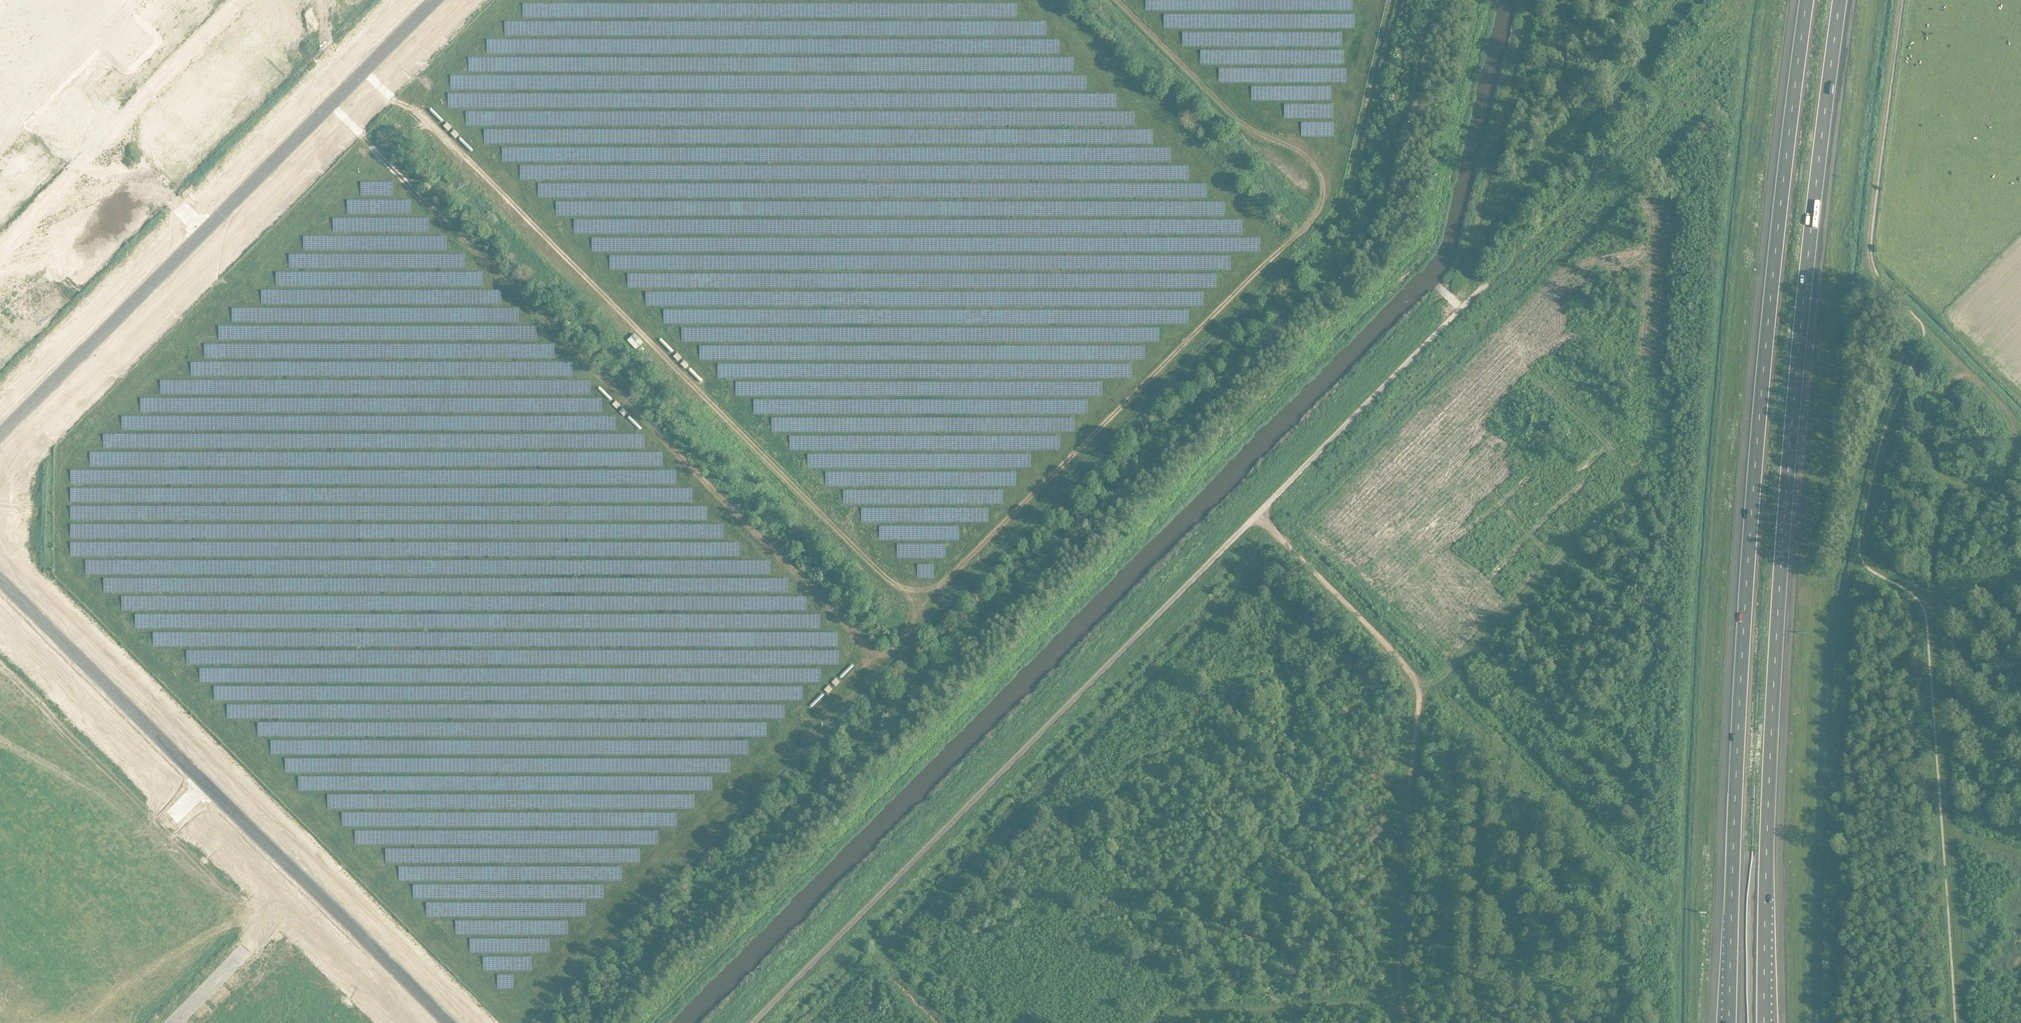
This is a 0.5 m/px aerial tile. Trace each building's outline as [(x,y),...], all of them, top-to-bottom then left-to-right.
[(17,0),(0,0),(0,17),(17,0)]
